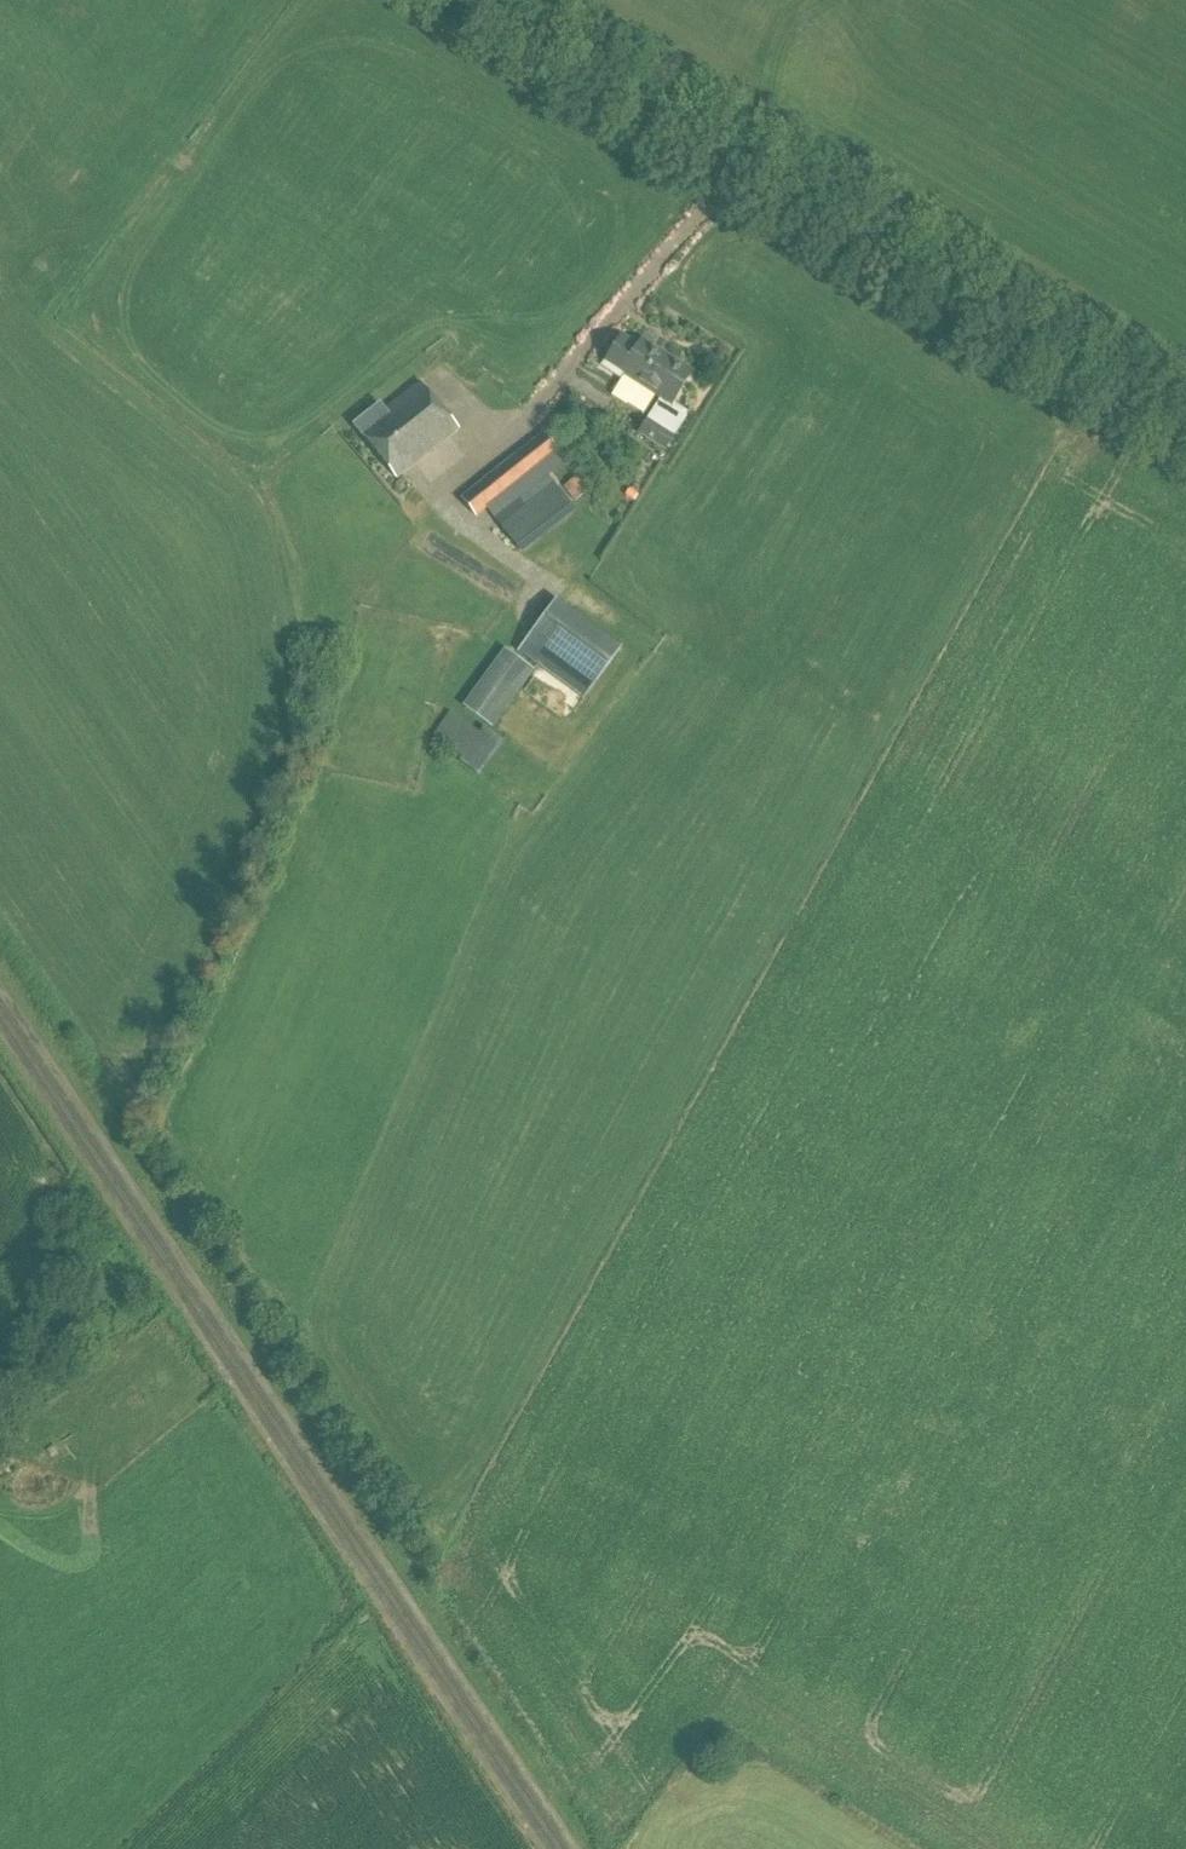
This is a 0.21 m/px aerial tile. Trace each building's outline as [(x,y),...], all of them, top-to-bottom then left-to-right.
[(639,345),(622,335),(603,365),(620,377),(623,372),(661,397),(647,420),(638,434),(665,451),(674,437),(675,438),(689,414),(672,404),(693,371),(643,339),(639,345)] [(460,430),(422,380),(384,408),(380,404),(354,424),(396,479),(460,430)] [(575,513),(555,485),(548,477),(565,463),(557,453),(558,452),(544,433),(460,500),(475,518),(515,486),(524,497),(494,518),(521,554),(575,513)] [(575,501),(587,492),(576,477),(564,487),(575,501)] [(583,701),(622,647),(556,599),(517,652),(583,701)] [(492,729),(534,671),(505,649),(462,706),(492,729)] [(479,735),(451,713),(434,736),(462,757),(459,761),(478,776),(504,743),(484,727),(479,735)]
